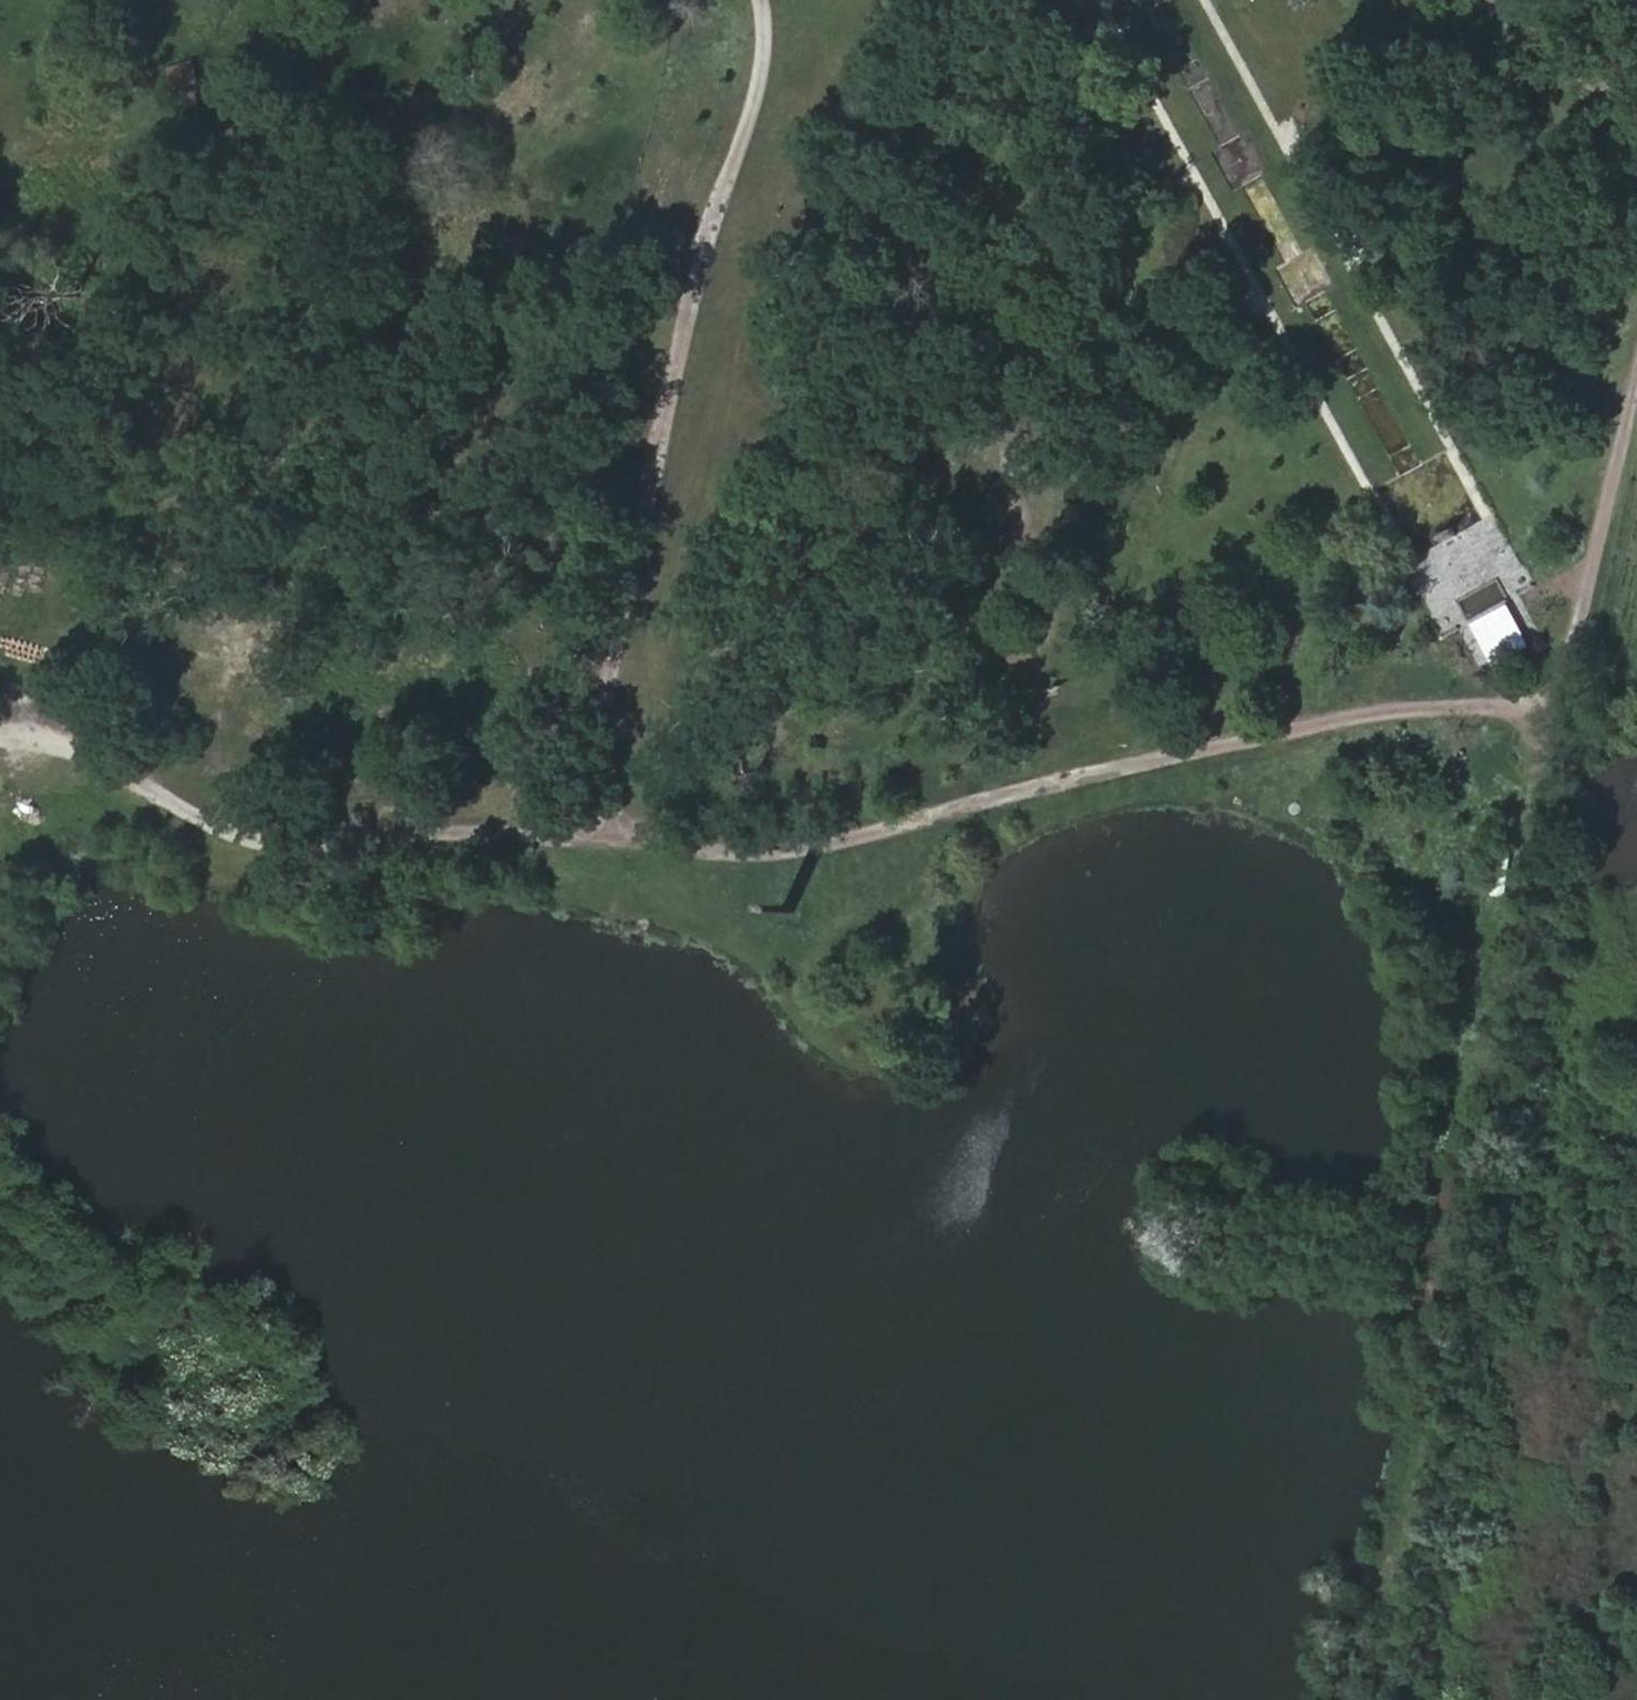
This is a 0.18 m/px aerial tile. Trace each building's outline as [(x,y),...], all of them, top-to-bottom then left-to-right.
[(1503,645),(1520,641),(1509,586),(1466,594),(1474,633),(1499,628),(1503,645)]
